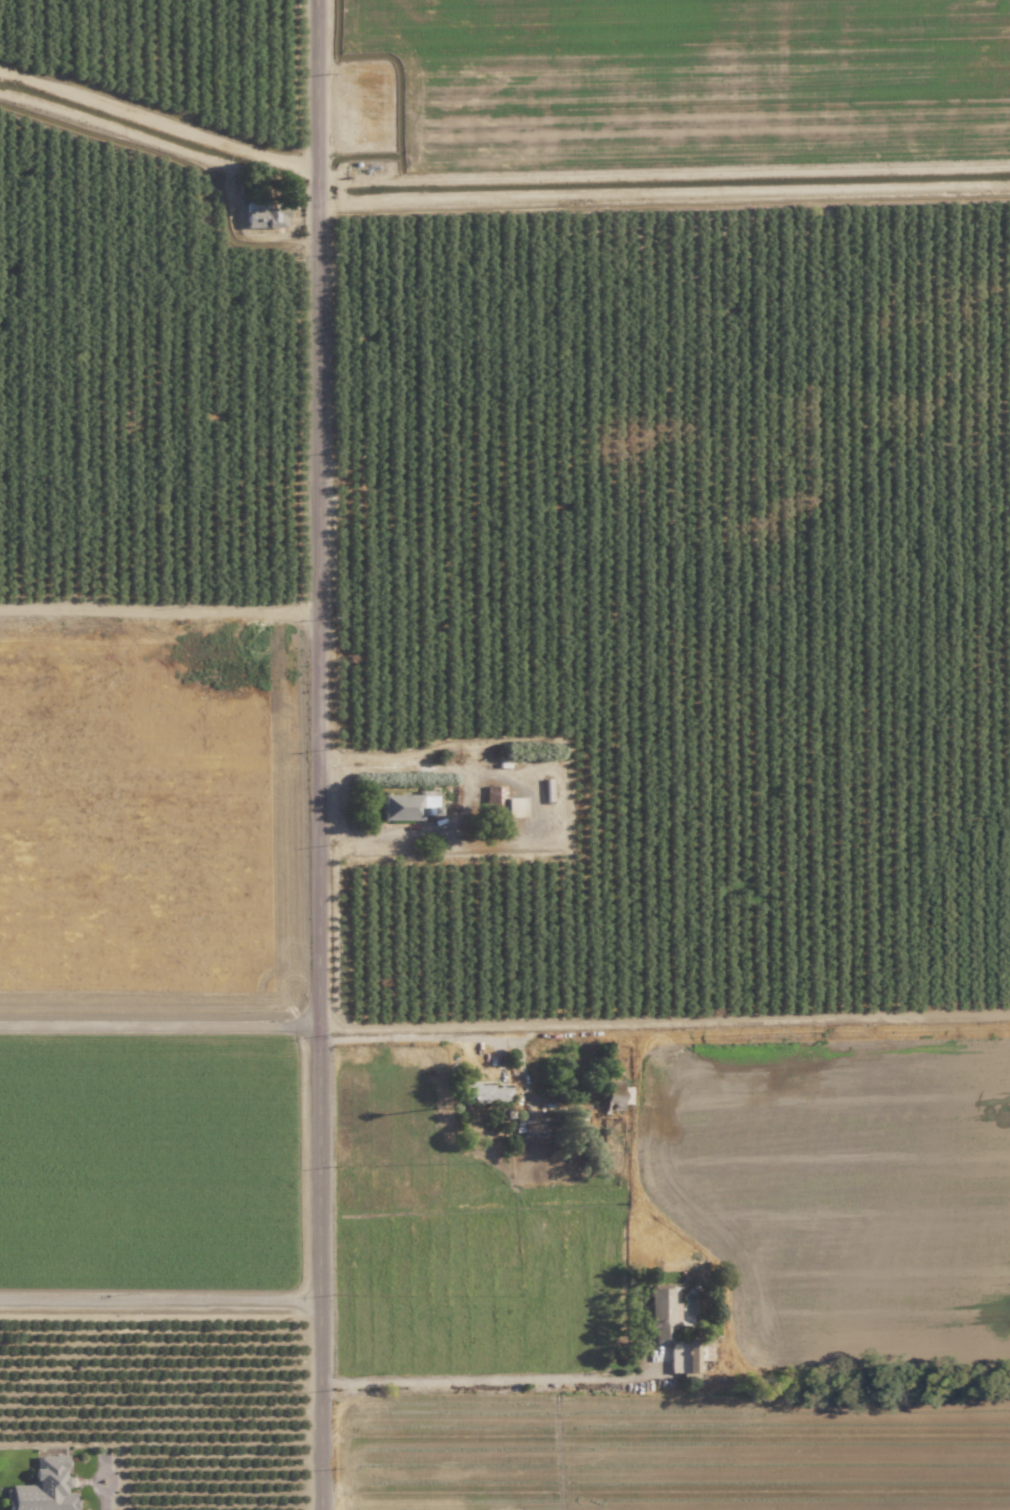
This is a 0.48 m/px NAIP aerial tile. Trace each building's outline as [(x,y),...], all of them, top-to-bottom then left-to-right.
[(269,208),(269,201),(246,202),(247,228),(287,226),(287,207),(269,208)] [(498,786),(486,786),(486,806),(497,806),(498,786)] [(422,820),(422,807),(428,807),(429,816),(438,816),(438,790),(420,790),(420,794),(382,794),(382,820),(422,820)] [(506,817),(526,817),(525,797),(505,798),(506,817)] [(462,1102),(511,1103),(511,1085),(463,1085),(462,1102)] [(631,1086),(622,1087),(623,1096),(605,1096),(605,1110),(622,1110),(622,1104),(632,1104),(631,1086)] [(670,1372),(697,1371),(697,1360),(712,1360),(712,1338),(672,1339),(672,1286),(650,1286),(650,1328),(654,1328),(654,1342),(670,1342),(670,1372)] [(77,1492),(69,1492),(68,1455),(35,1455),(35,1484),(11,1484),(12,1509),(77,1509),(77,1492)]
